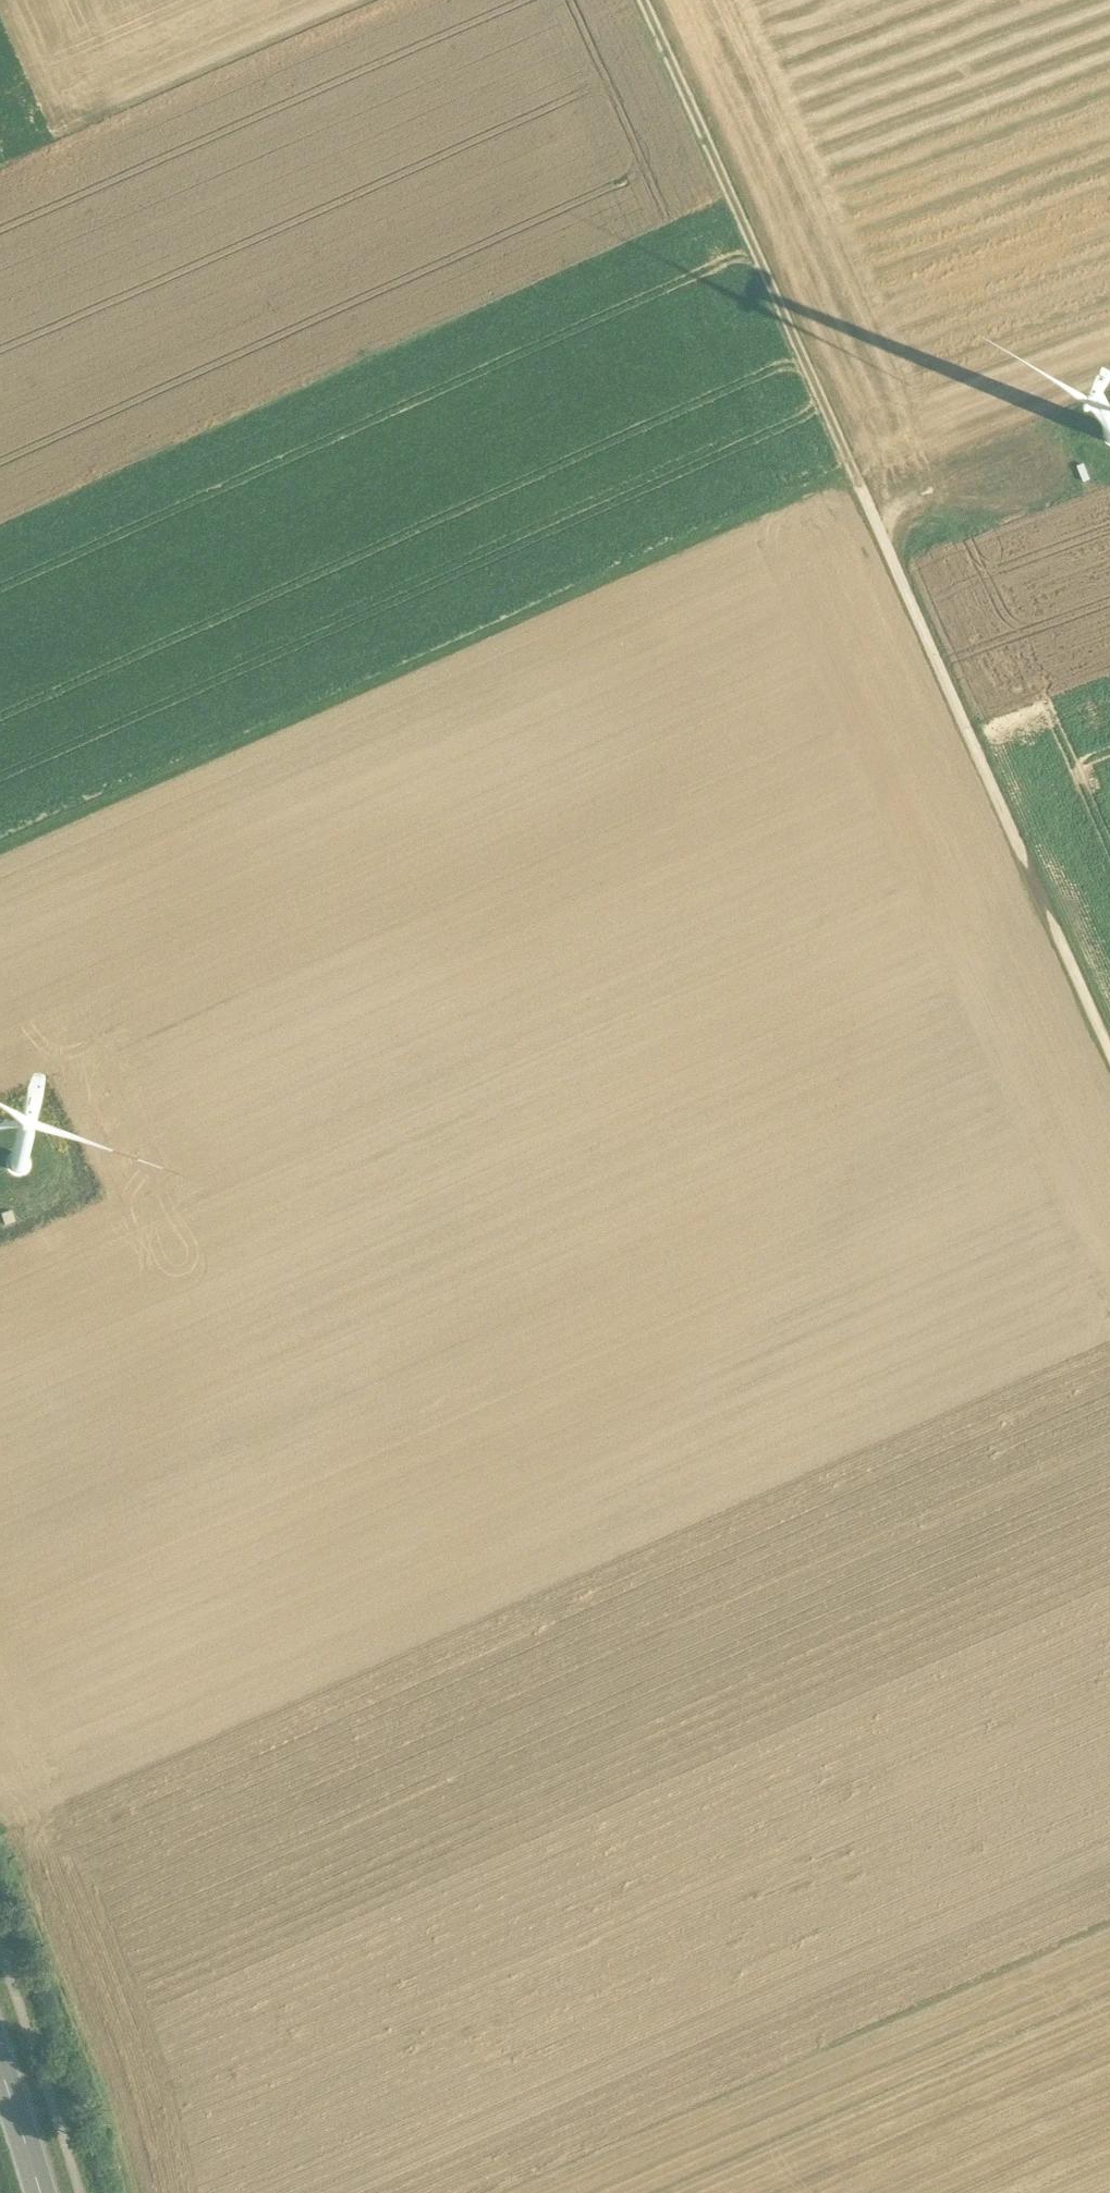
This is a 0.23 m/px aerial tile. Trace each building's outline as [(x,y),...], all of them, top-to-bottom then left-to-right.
[(1068,439),(1062,442),(1068,456),(1074,454),(1068,439)]
